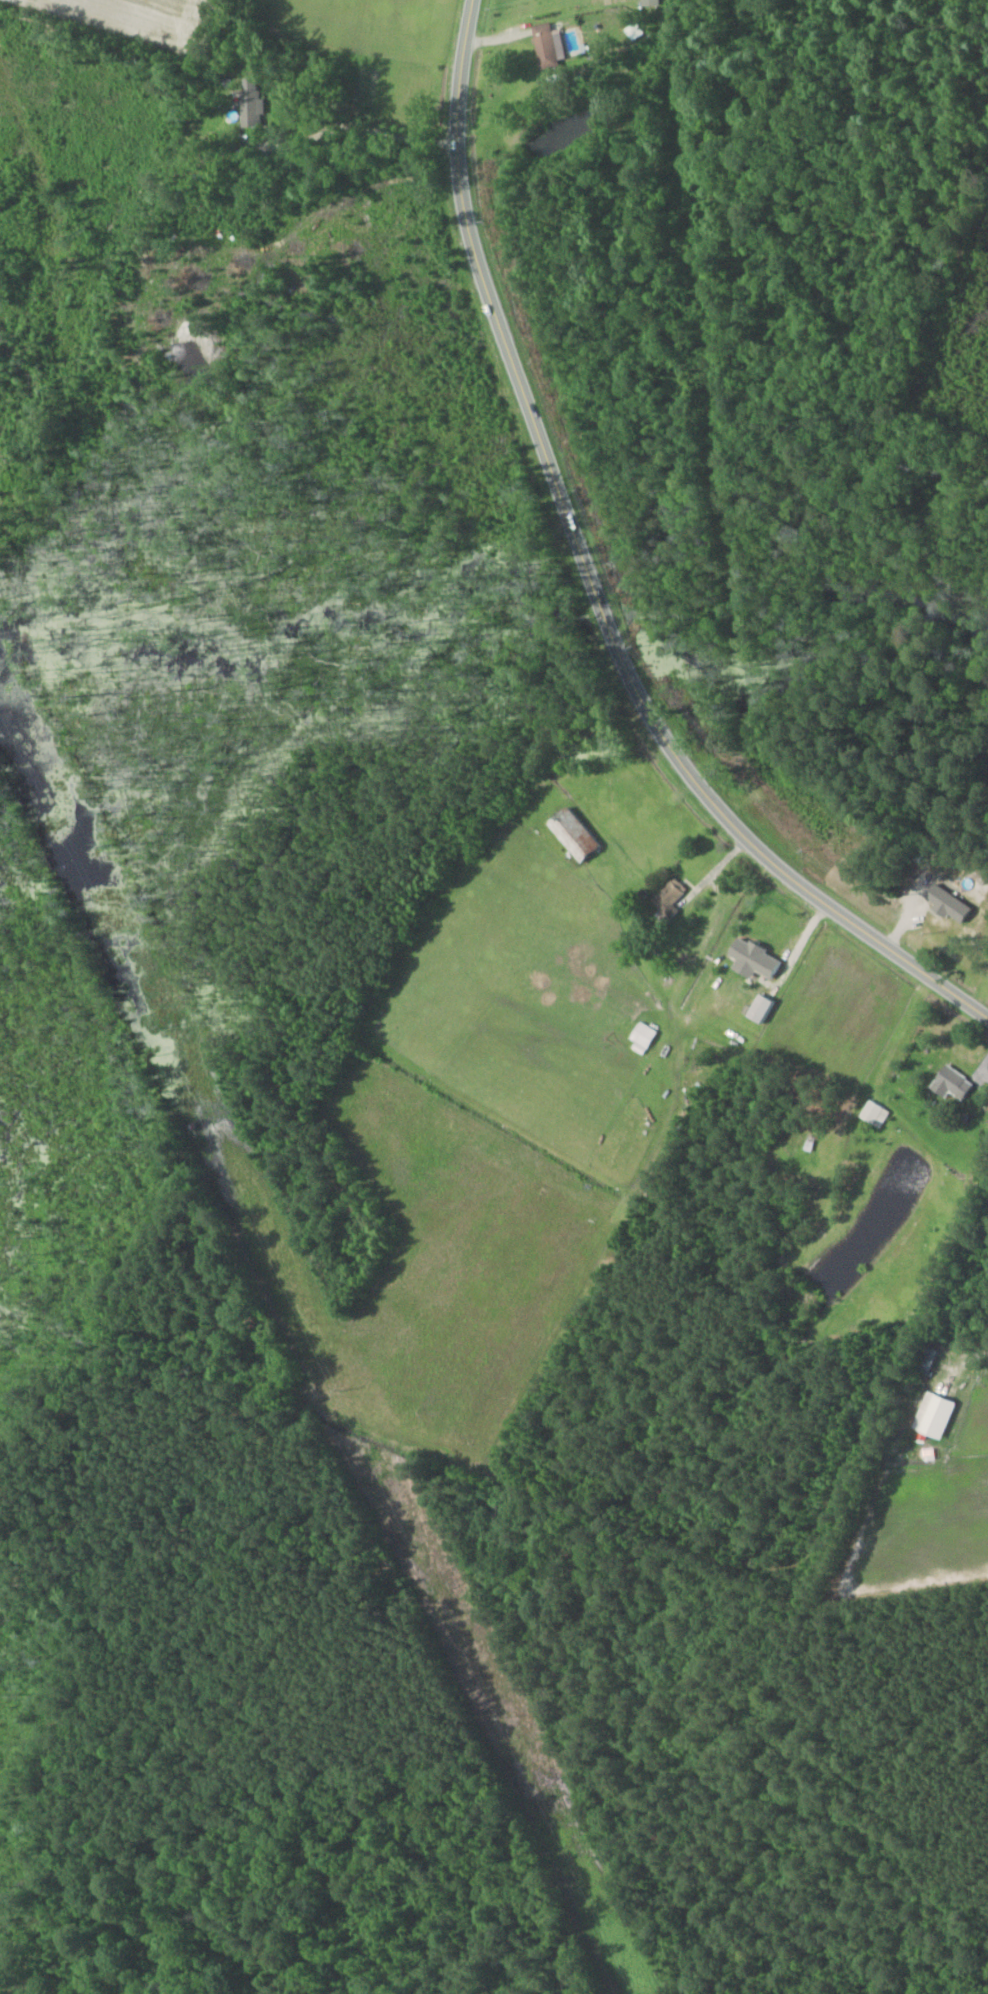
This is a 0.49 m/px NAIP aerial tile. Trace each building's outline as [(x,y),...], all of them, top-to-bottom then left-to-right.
[(557,30),(555,22),(537,25),(545,68),(571,63),(565,29),(557,30)] [(246,126),(268,126),(268,77),(246,77),(246,126)] [(577,861),(596,846),(564,804),(545,819),(577,861)] [(684,889),(670,876),(648,901),(667,918),(675,909),(671,905),(684,889)] [(760,1025),(773,1002),(755,992),(742,1015),(760,1025)] [(942,1098),(945,1092),(960,1100),(971,1081),(940,1064),(926,1089),(942,1098)] [(953,1403),(923,1391),(908,1429),(938,1440),(953,1403)]
